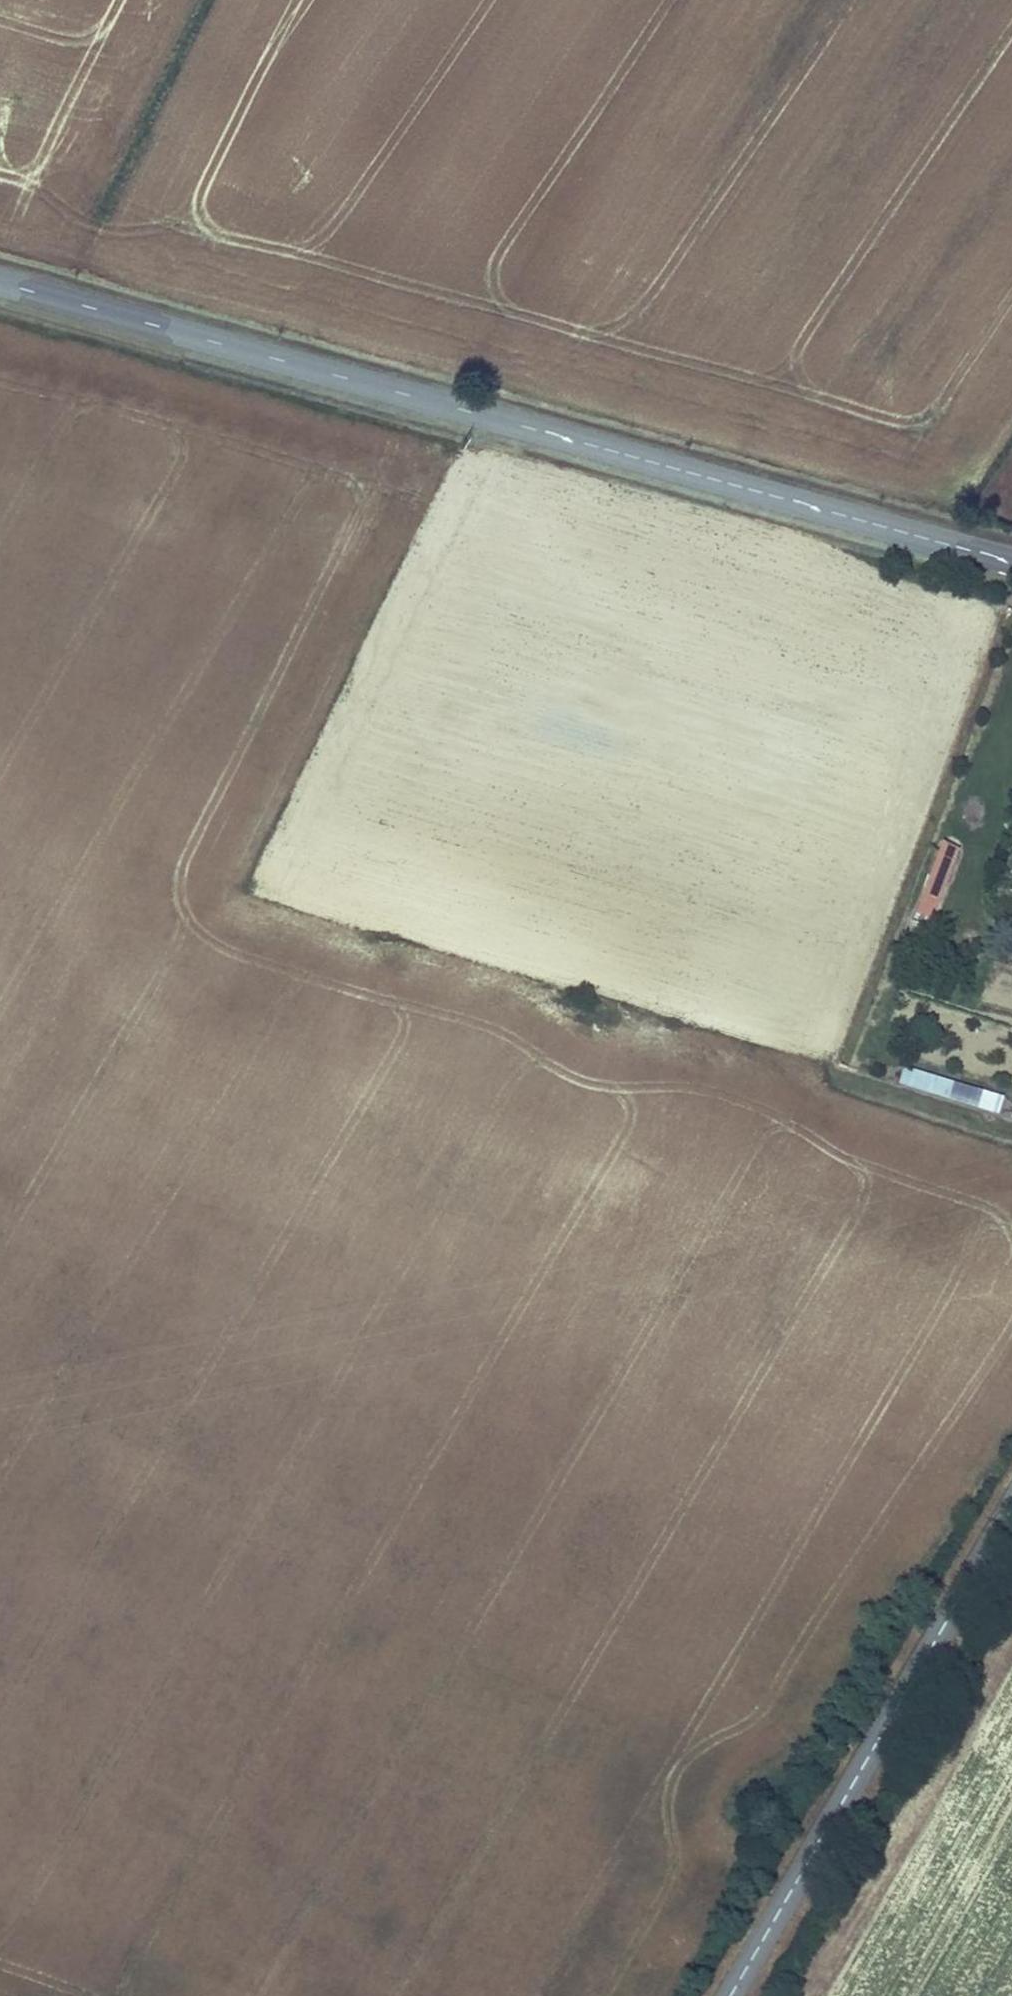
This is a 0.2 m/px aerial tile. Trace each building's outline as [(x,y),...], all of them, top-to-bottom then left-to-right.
[(936,844),(908,916),(930,925),(958,853),(936,844)] [(899,1073),(895,1090),(999,1114),(1003,1096),(899,1073)]
